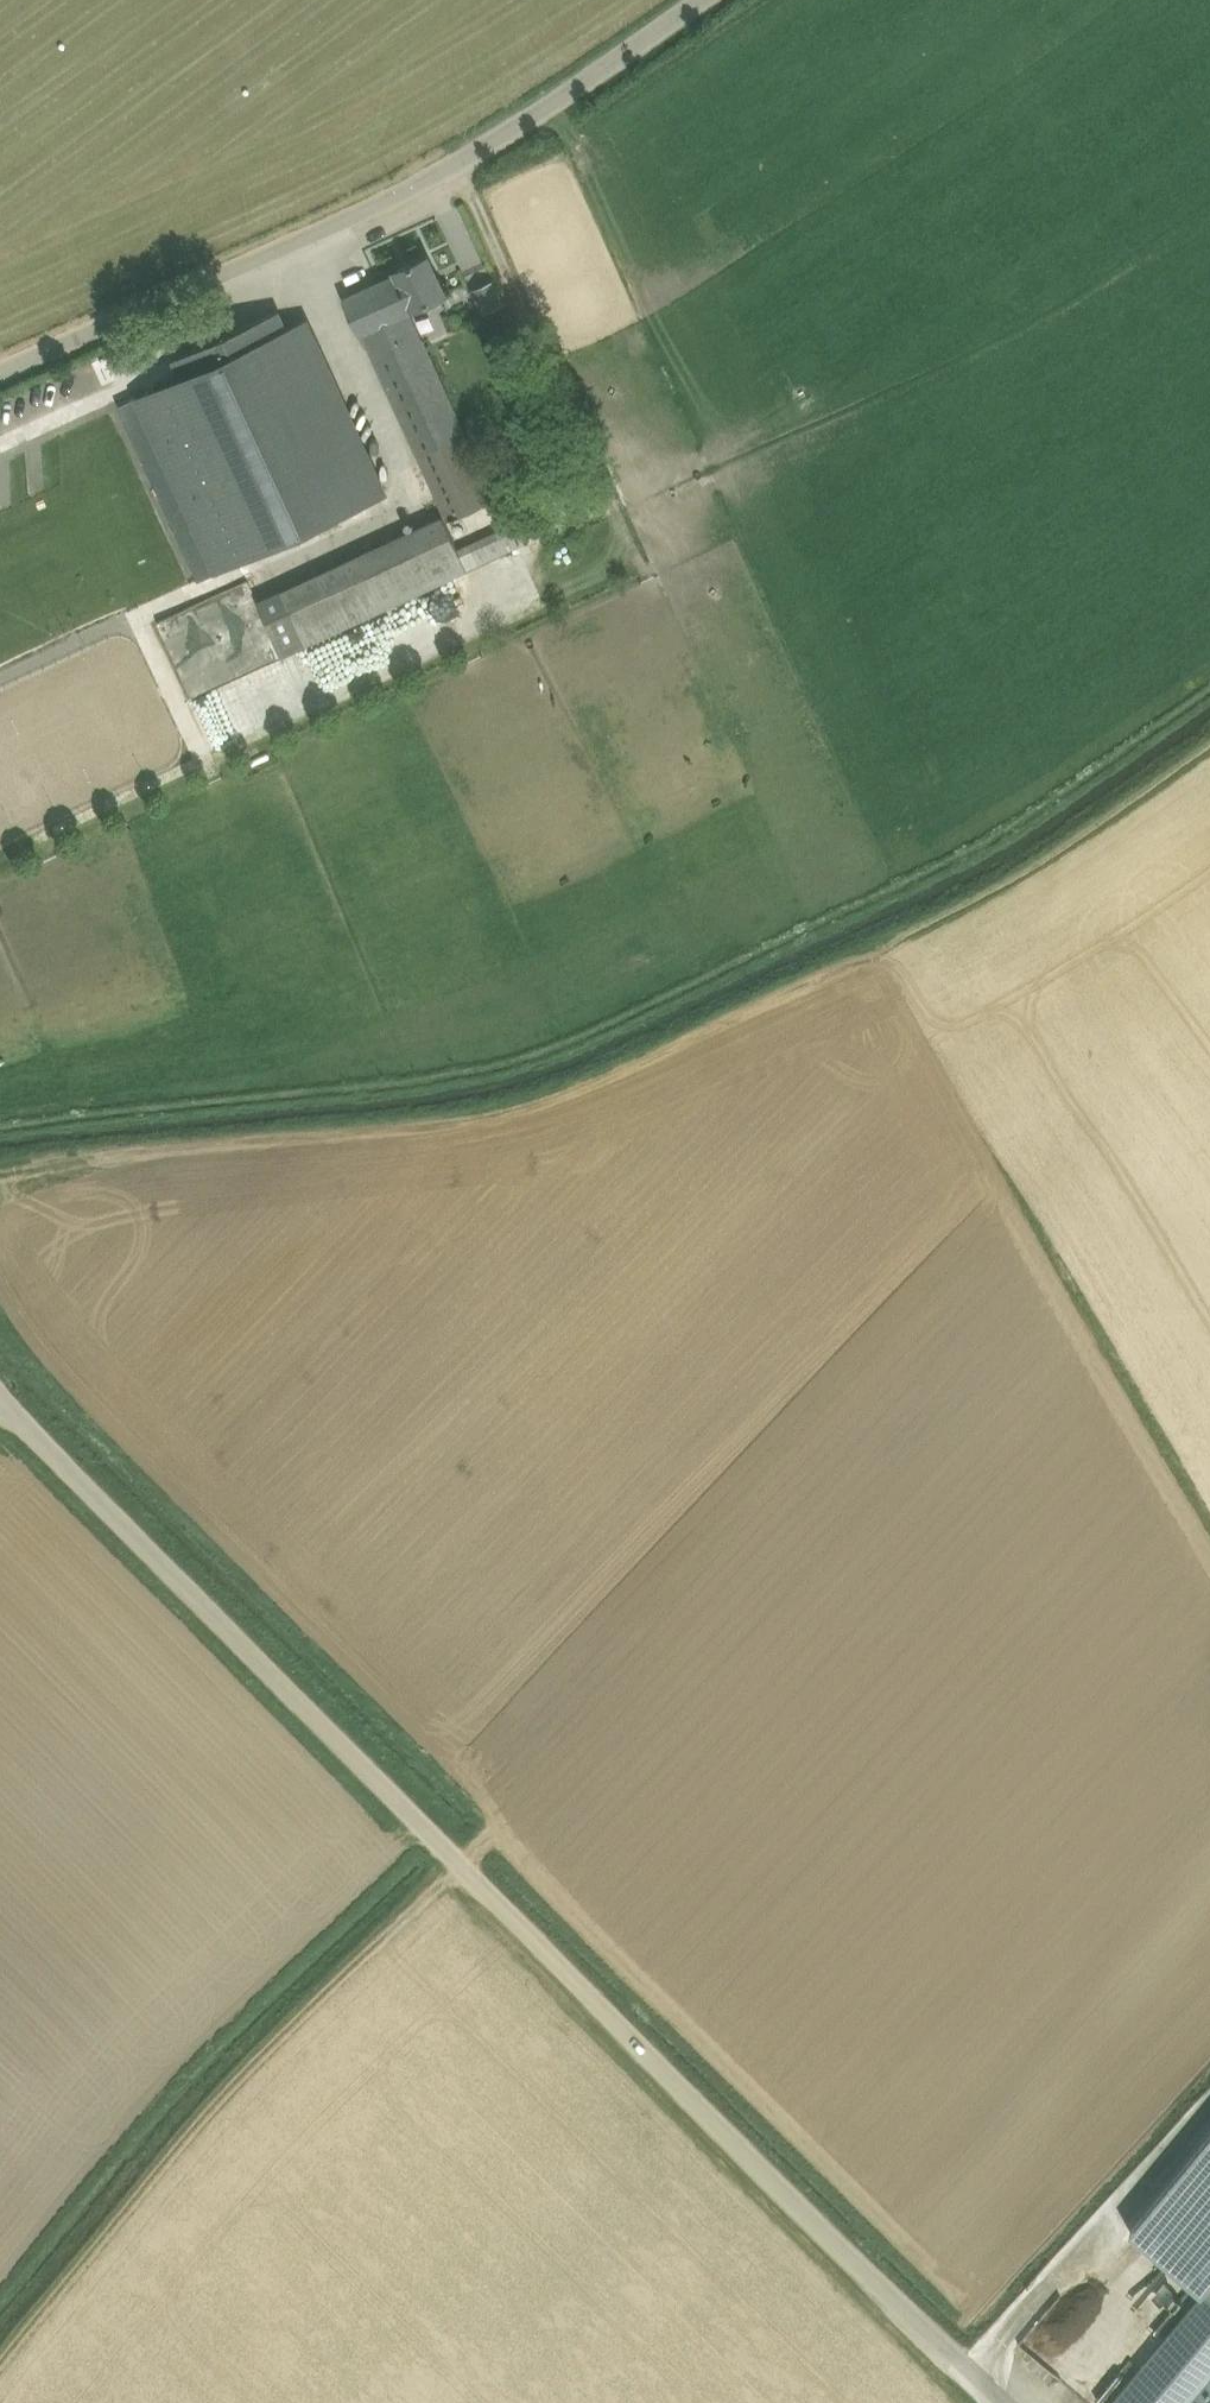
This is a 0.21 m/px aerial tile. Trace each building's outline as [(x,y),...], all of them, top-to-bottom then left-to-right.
[(364,331),(422,452),(453,517),(497,495),(466,431),(409,311),(447,292),(429,255),(395,270),(397,274),(344,298),(360,333),(364,331)] [(174,358),(182,375),(135,397),(215,572),(386,493),(307,319),(288,327),(280,310),(174,358)] [(543,473),(553,469),(551,462),(541,465),(543,473)] [(448,517),(354,560),(377,610),(471,567),(448,517)] [(475,565),(522,544),(512,521),(465,542),(475,565)] [(230,606),(256,604),(254,585),(229,588),(230,606)] [(156,721),(158,643),(93,641),(91,719),(156,721)] [(1111,2402),(1209,2402),(1209,2139),(1132,2232),(1204,2292),(1111,2402)]
